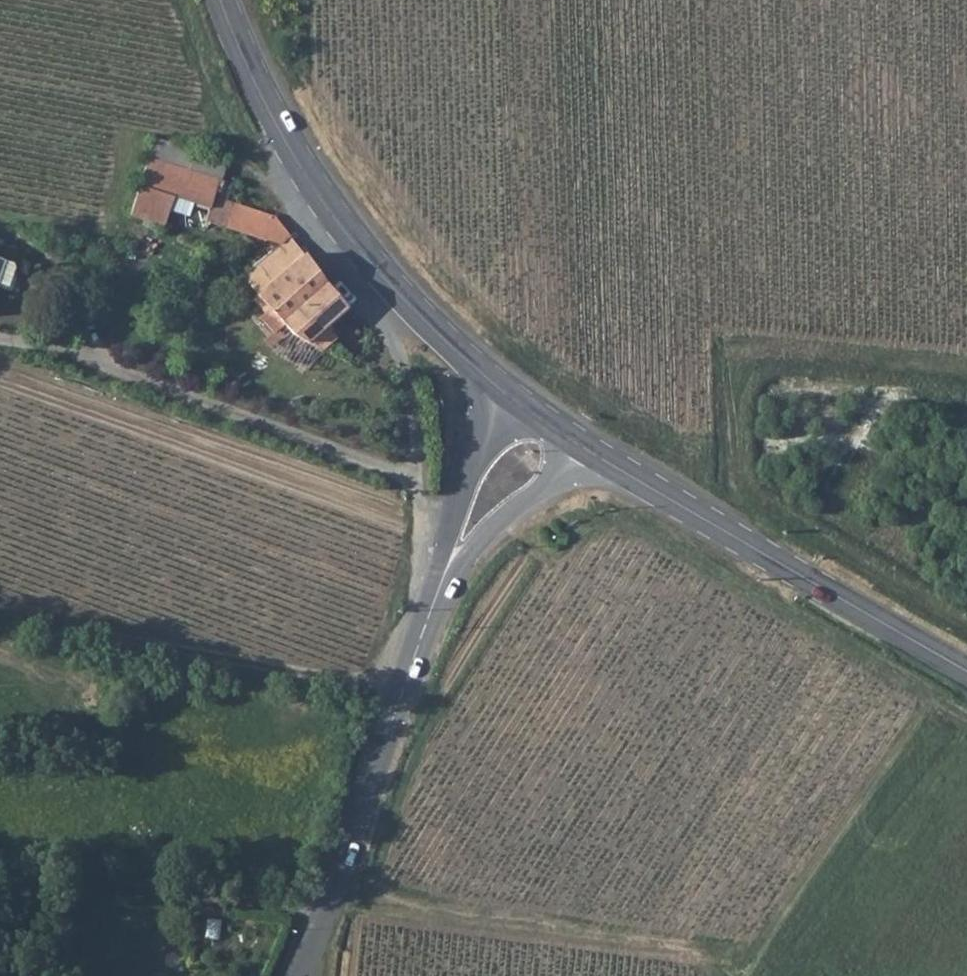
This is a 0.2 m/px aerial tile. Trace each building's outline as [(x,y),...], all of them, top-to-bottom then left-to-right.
[(153,134),(148,150),(216,172),(221,155),(153,134)] [(222,192),(210,188),(216,172),(148,150),(139,177),(175,191),(183,194),(184,189),(205,192),(204,201),(204,216),(212,219),(217,207),(231,212),(227,224),(268,238),(283,221),(273,209),(222,192)] [(228,177),(216,172),(210,188),(222,192),(228,177)] [(130,207),(165,220),(175,191),(139,177),(130,207)] [(183,194),(182,197),(204,201),(205,192),(184,189),(183,194)] [(279,315),(291,320),(287,328),(301,335),(340,298),(295,243),(252,286),(264,301),(253,312),(275,323),(279,315)] [(19,262),(0,255),(0,287),(10,290),(19,262)] [(291,320),(279,315),(275,323),(287,328),(291,320)]
